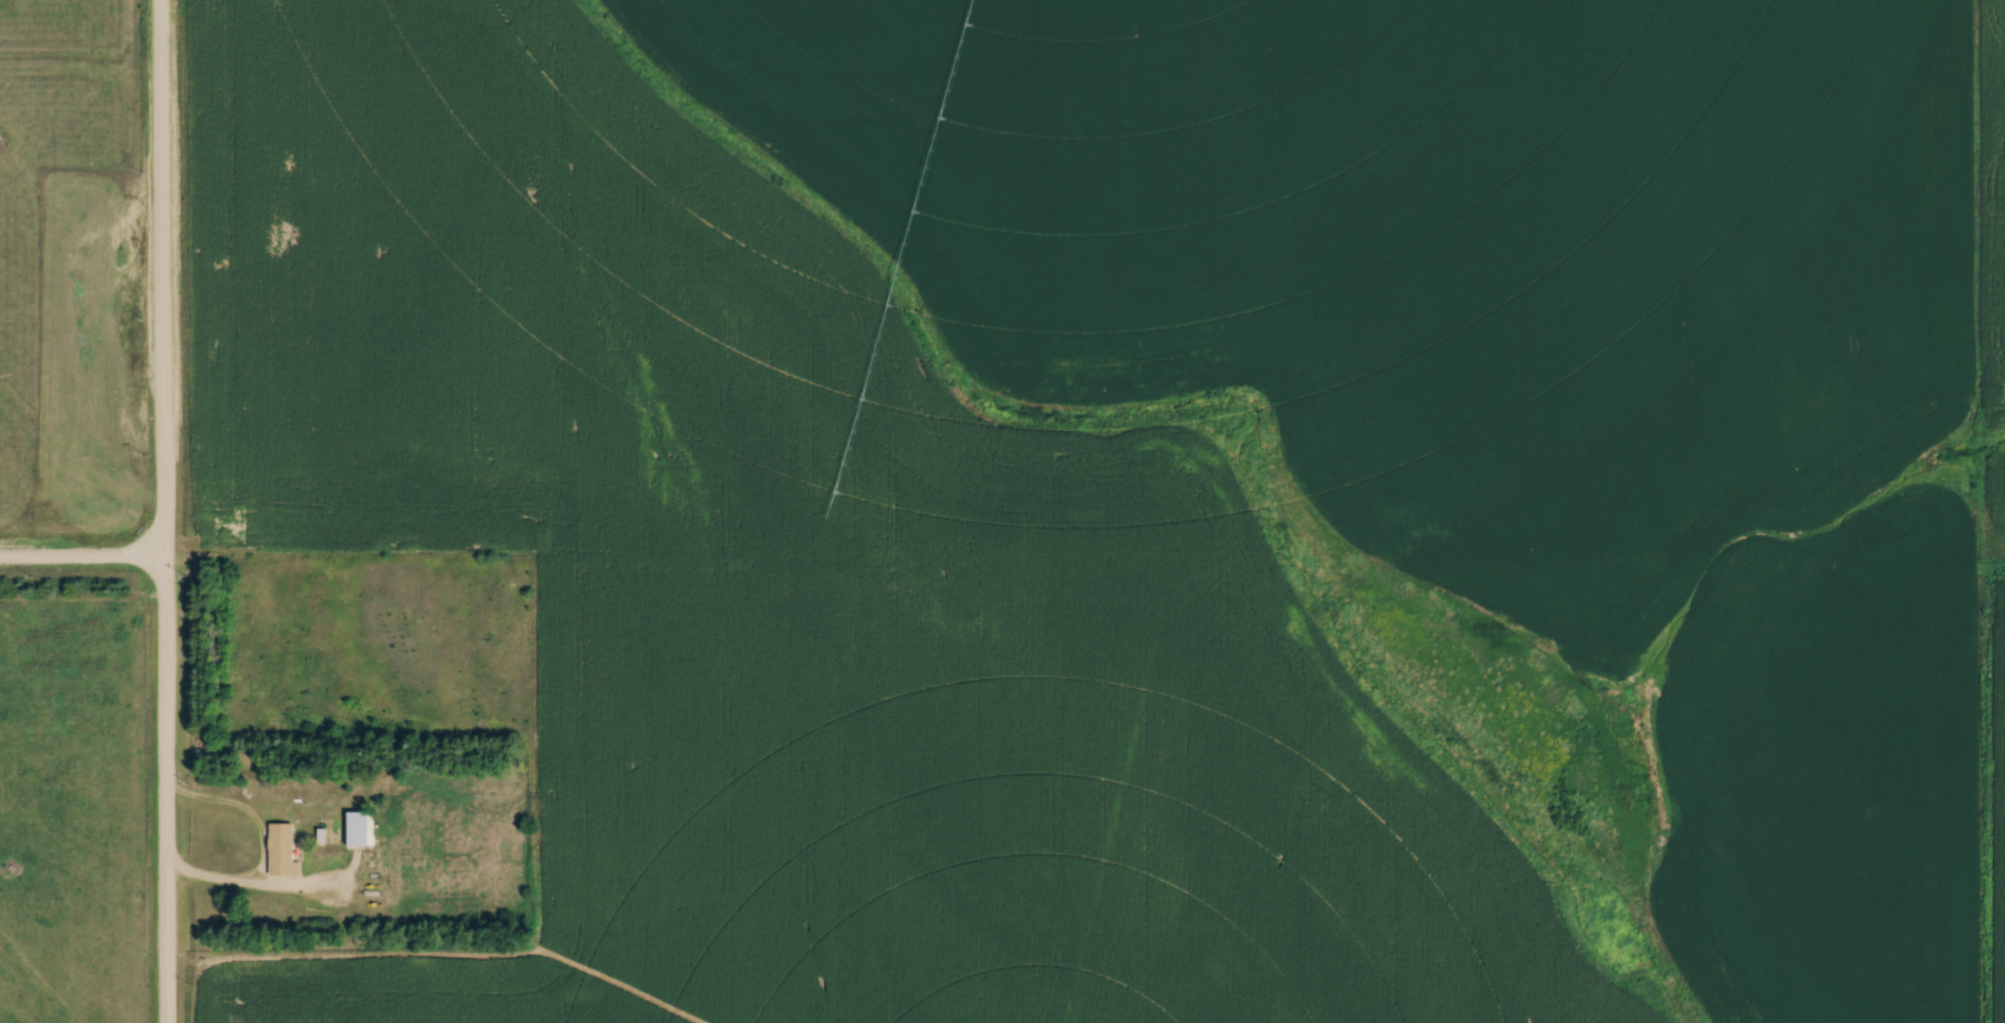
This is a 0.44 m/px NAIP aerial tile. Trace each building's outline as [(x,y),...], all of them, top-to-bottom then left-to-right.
[(372,846),(372,811),(347,811),(347,846),(372,846)] [(294,861),(294,822),(271,822),(271,876),(301,876),(301,861),(294,861)]
